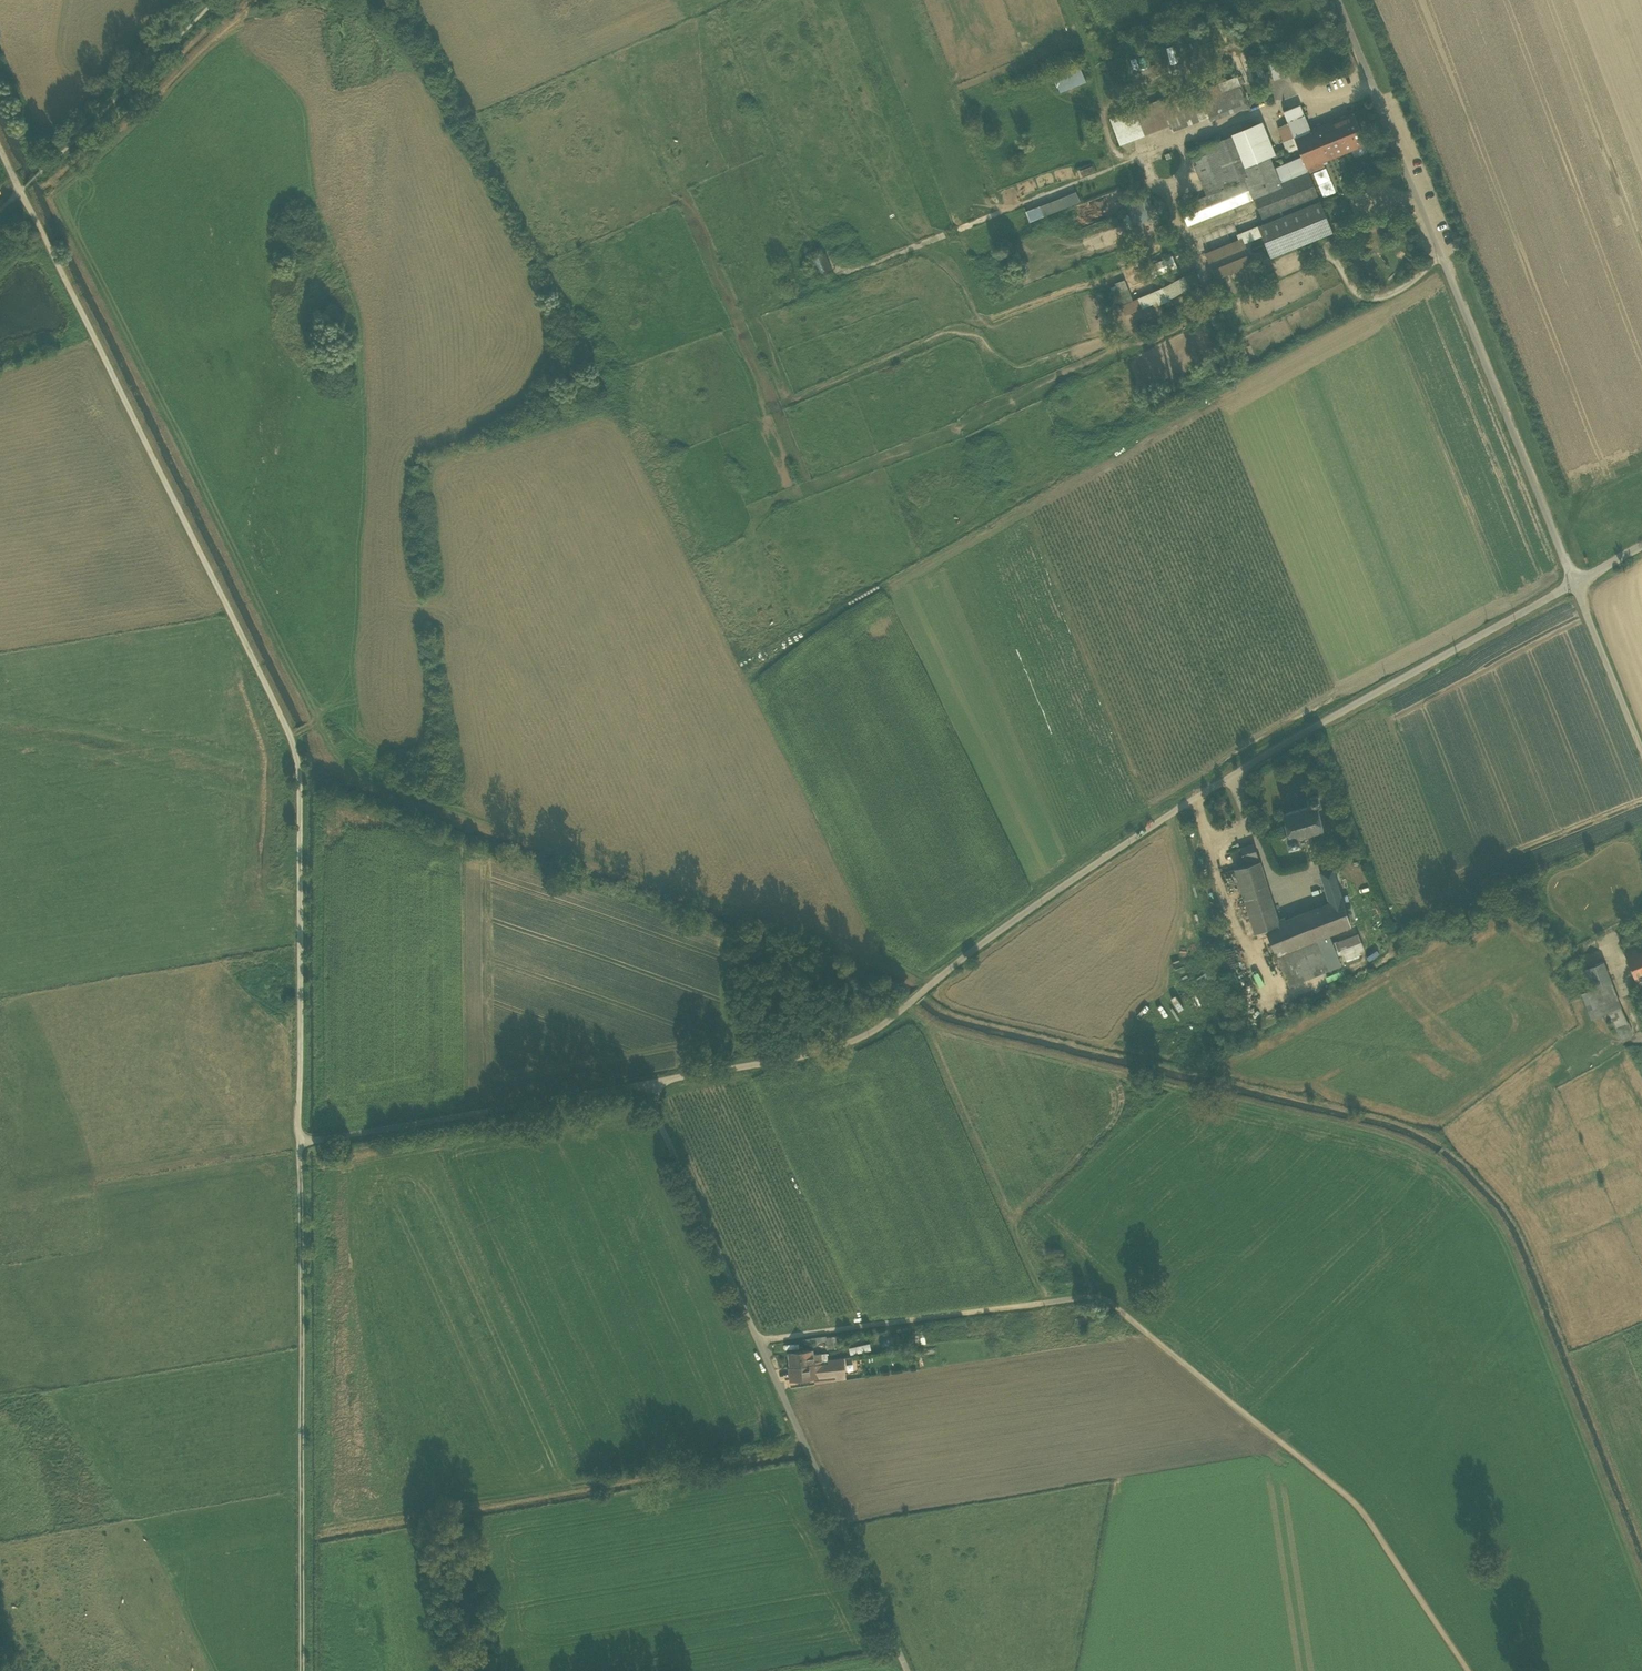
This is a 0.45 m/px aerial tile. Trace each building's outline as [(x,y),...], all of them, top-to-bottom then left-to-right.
[(1069,38),(1059,42),(1061,46),(1071,42),(1069,38)] [(1268,65),(1274,79),(1288,73),(1282,59),(1268,65)] [(1079,62),(1052,73),(1060,92),(1087,81),(1079,62)] [(1110,118),(1120,143),(1169,124),(1172,131),(1209,116),(1210,120),(1249,104),(1237,76),(1199,91),(1162,106),(1160,99),(1110,118)] [(1288,124),(1292,133),(1309,126),(1304,115),(1300,104),(1283,111),(1288,124)] [(1332,122),(1344,152),(1366,143),(1354,113),(1332,122)] [(1262,122),(1256,125),(1269,155),(1275,153),(1262,122)] [(1308,171),(1308,172),(1324,165),(1322,161),(1344,152),(1332,122),(1310,130),(1309,126),(1292,133),(1294,138),(1294,137),(1298,148),(1302,156),(1308,171)] [(1292,133),(1288,124),(1277,129),(1287,153),(1298,148),(1294,137),(1294,138),(1292,133)] [(1232,135),(1204,146),(1222,190),(1207,196),(1180,207),(1188,225),(1253,198),(1254,198),(1275,189),(1281,205),(1316,191),(1308,172),(1308,171),(1280,182),(1274,167),(1269,156),(1269,155),(1256,125),(1232,135)] [(1222,190),(1204,146),(1190,152),(1207,196),(1222,190)] [(1274,167),(1280,182),(1308,171),(1302,156),(1274,167)] [(1093,165),(1080,170),(1082,175),(1094,171),(1093,165)] [(1318,185),(1331,180),(1326,168),(1313,173),(1318,185)] [(1331,180),(1318,185),(1323,197),(1336,192),(1331,180)] [(1254,198),(1264,223),(1320,201),(1316,191),(1281,205),(1275,189),(1254,198)] [(1025,211),(1029,222),(1067,208),(1079,203),(1075,192),(1025,211)] [(1127,200),(1132,214),(1152,208),(1147,194),(1127,200)] [(1262,235),(1271,256),(1333,232),(1320,201),(1264,223),(1258,226),(1262,235)] [(1155,219),(1152,208),(1132,214),(1135,225),(1155,219)] [(1258,226),(1238,234),(1240,239),(1241,243),(1262,235),(1258,226)] [(1205,253),(1208,261),(1243,247),(1241,243),(1240,239),(1239,239),(1205,253)] [(807,260),(815,281),(830,275),(823,254),(807,260)] [(1173,255),(1149,265),(1154,278),(1178,268),(1173,255)] [(1212,271),(1215,279),(1250,265),(1247,257),(1212,271)] [(1191,273),(1163,288),(1168,299),(1184,291),(1185,293),(1198,285),(1191,273)] [(1116,284),(1123,304),(1133,300),(1126,280),(1116,284)] [(1169,300),(1168,299),(1163,288),(1121,305),(1125,315),(1159,302),(1160,305),(1169,300)] [(1220,313),(1210,317),(1214,326),(1224,322),(1220,313)] [(1287,838),(1290,848),(1300,845),(1298,837),(1323,829),(1317,806),(1321,805),(1318,795),(1308,798),(1310,806),(1284,813),(1290,837),(1287,838)] [(1256,933),(1266,929),(1266,928),(1279,923),(1254,844),(1240,848),(1246,865),(1235,869),(1256,933)] [(1320,871),(1330,903),(1343,898),(1333,867),(1320,871)] [(1351,925),(1343,898),(1330,903),(1279,923),(1266,928),(1266,929),(1277,955),(1329,934),(1351,925)] [(1290,986),(1341,965),(1329,934),(1277,955),(1290,986)] [(1640,946),(1639,942),(1623,948),(1639,987),(1641,986),(1641,950),(1640,946)] [(1587,968),(1590,978),(1607,971),(1603,961),(1587,968)] [(1590,978),(1594,988),(1611,981),(1607,971),(1590,978)] [(1594,988),(1604,1013),(1621,1007),(1611,981),(1594,988)] [(1594,1017),(1604,1013),(1594,988),(1585,992),(1594,1017)] [(1594,1017),(1585,992),(1581,993),(1591,1018),(1594,1017)] [(1628,1021),(1621,1007),(1604,1013),(1616,1026),(1628,1021)] [(1616,1026),(1621,1039),(1633,1034),(1628,1021),(1616,1026)] [(871,1342),(849,1347),(851,1353),(872,1348),(871,1342)] [(789,1352),(790,1367),(815,1365),(814,1354),(814,1349),(789,1352)] [(814,1354),(815,1365),(829,1363),(828,1359),(822,1360),(821,1353),(814,1354)] [(843,1358),(828,1359),(829,1363),(815,1365),(816,1377),(835,1375),(845,1374),(843,1358)] [(816,1377),(815,1365),(790,1367),(792,1379),(815,1377),(816,1377)] [(815,1377),(816,1384),(836,1381),(835,1375),(816,1377),(815,1377)]
